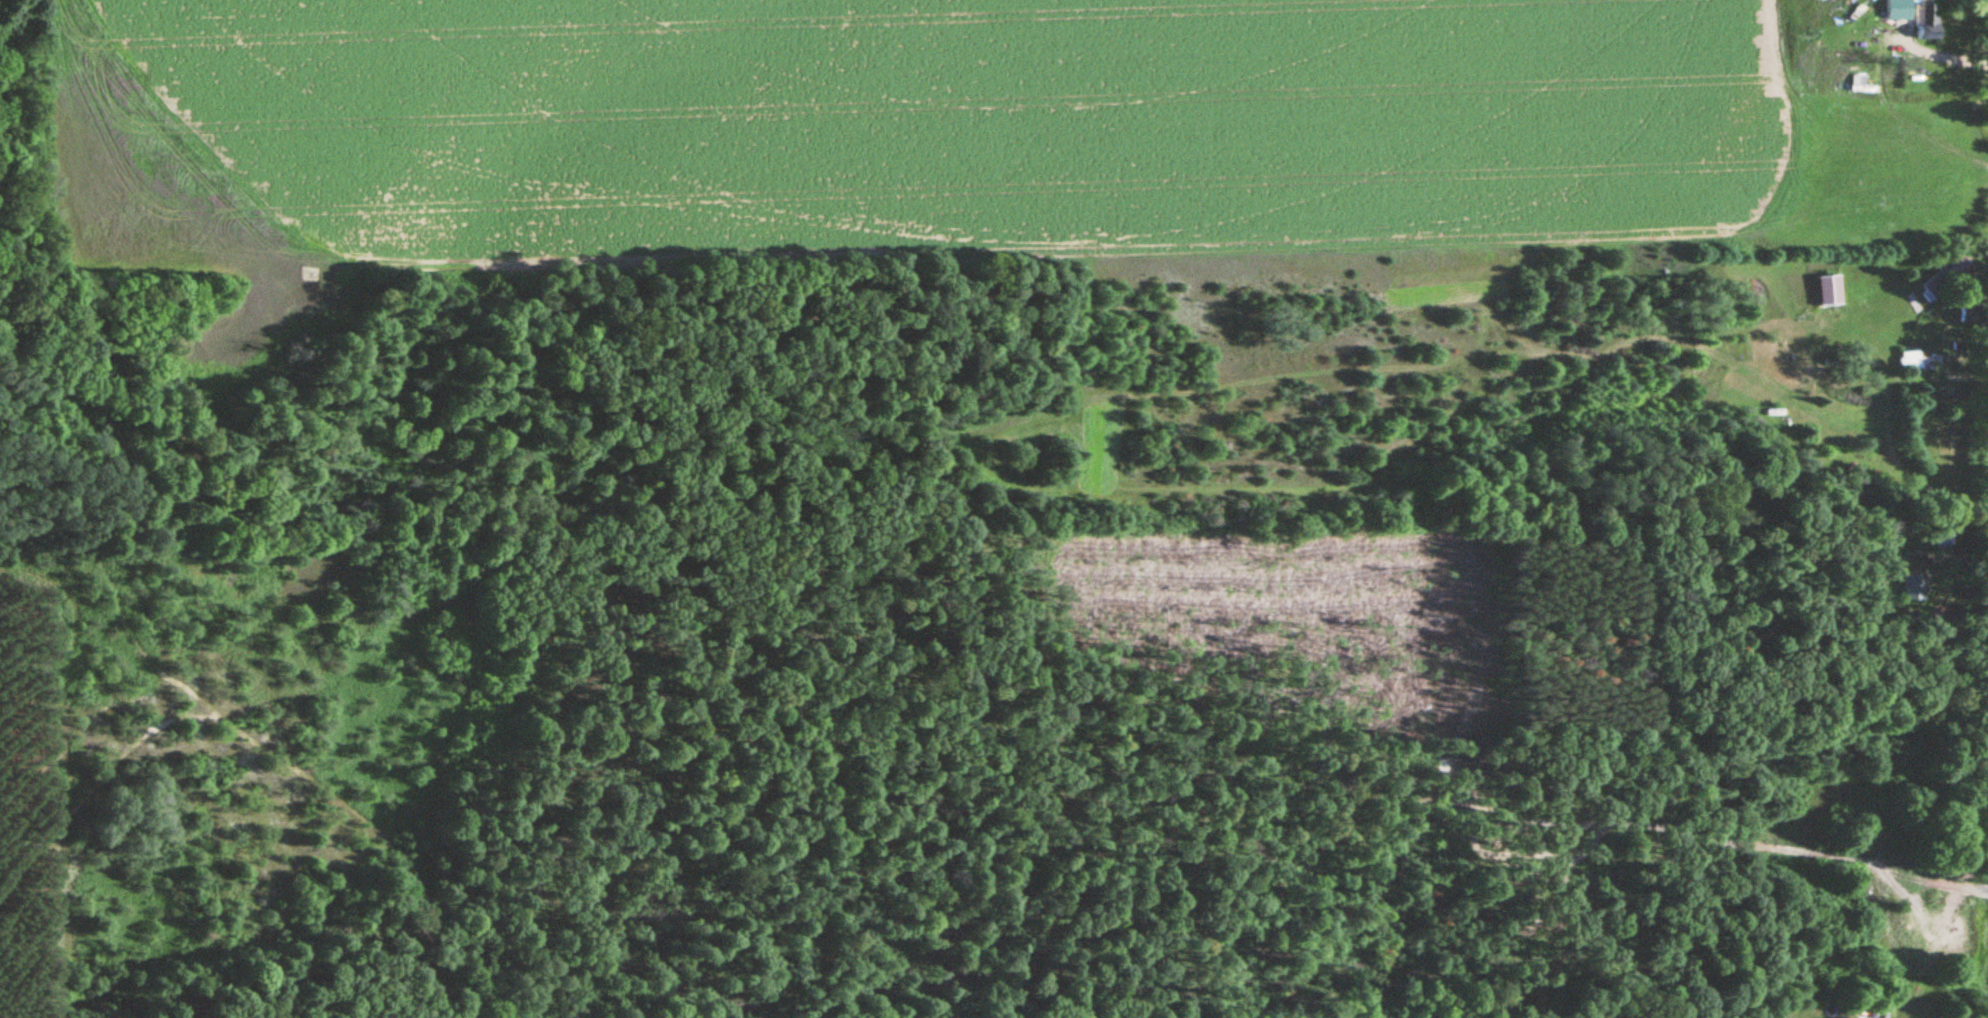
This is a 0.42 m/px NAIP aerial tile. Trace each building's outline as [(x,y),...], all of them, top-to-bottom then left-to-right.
[(1911,41),(1938,41),(1938,16),(1932,16),(1932,5),(1911,5),(1911,41)] [(1860,77),(1849,78),(1850,93),(1868,92),(1868,86),(1861,87),(1860,77)] [(1918,284),(1923,290),(1919,293),(1926,301),(1970,267),(1958,252),(1918,284)] [(1815,275),(1818,304),(1841,302),(1838,273),(1815,275)] [(1899,351),(1899,357),(1897,357),(1897,369),(1904,368),(1904,372),(1911,371),(1910,368),(1920,367),(1920,366),(1936,365),(1936,354),(1917,355),(1917,349),(1899,351)]
